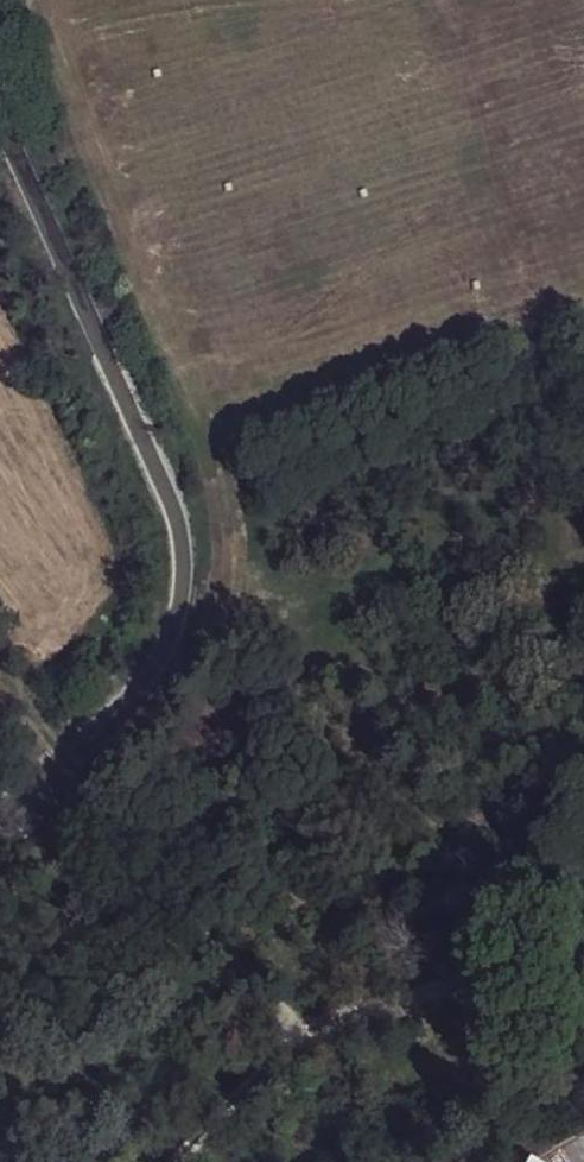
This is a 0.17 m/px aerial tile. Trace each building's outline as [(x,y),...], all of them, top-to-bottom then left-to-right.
[(539,1153),(534,1161),(556,1161),(539,1153)]
